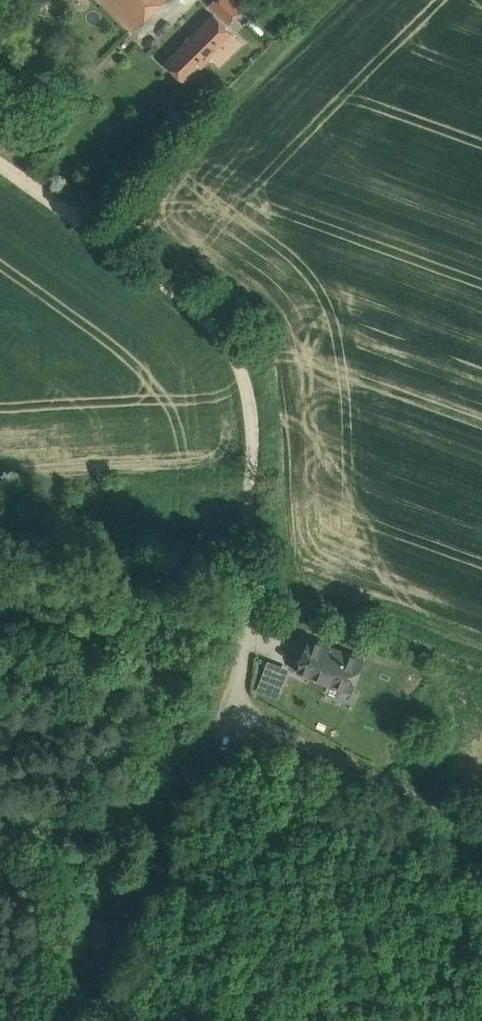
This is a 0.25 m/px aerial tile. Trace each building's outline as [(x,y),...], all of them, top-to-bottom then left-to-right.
[(134,28),(162,0),(105,0),(134,28)] [(213,16),(167,62),(186,80),(232,35),(213,16)] [(62,48),(56,54),(62,60),(68,53),(62,48)] [(14,499),(6,500),(11,526),(19,524),(14,499)] [(367,647),(319,629),(309,656),(357,674),(367,647)] [(252,689),(276,695),(284,663),(260,657),(252,689)]
